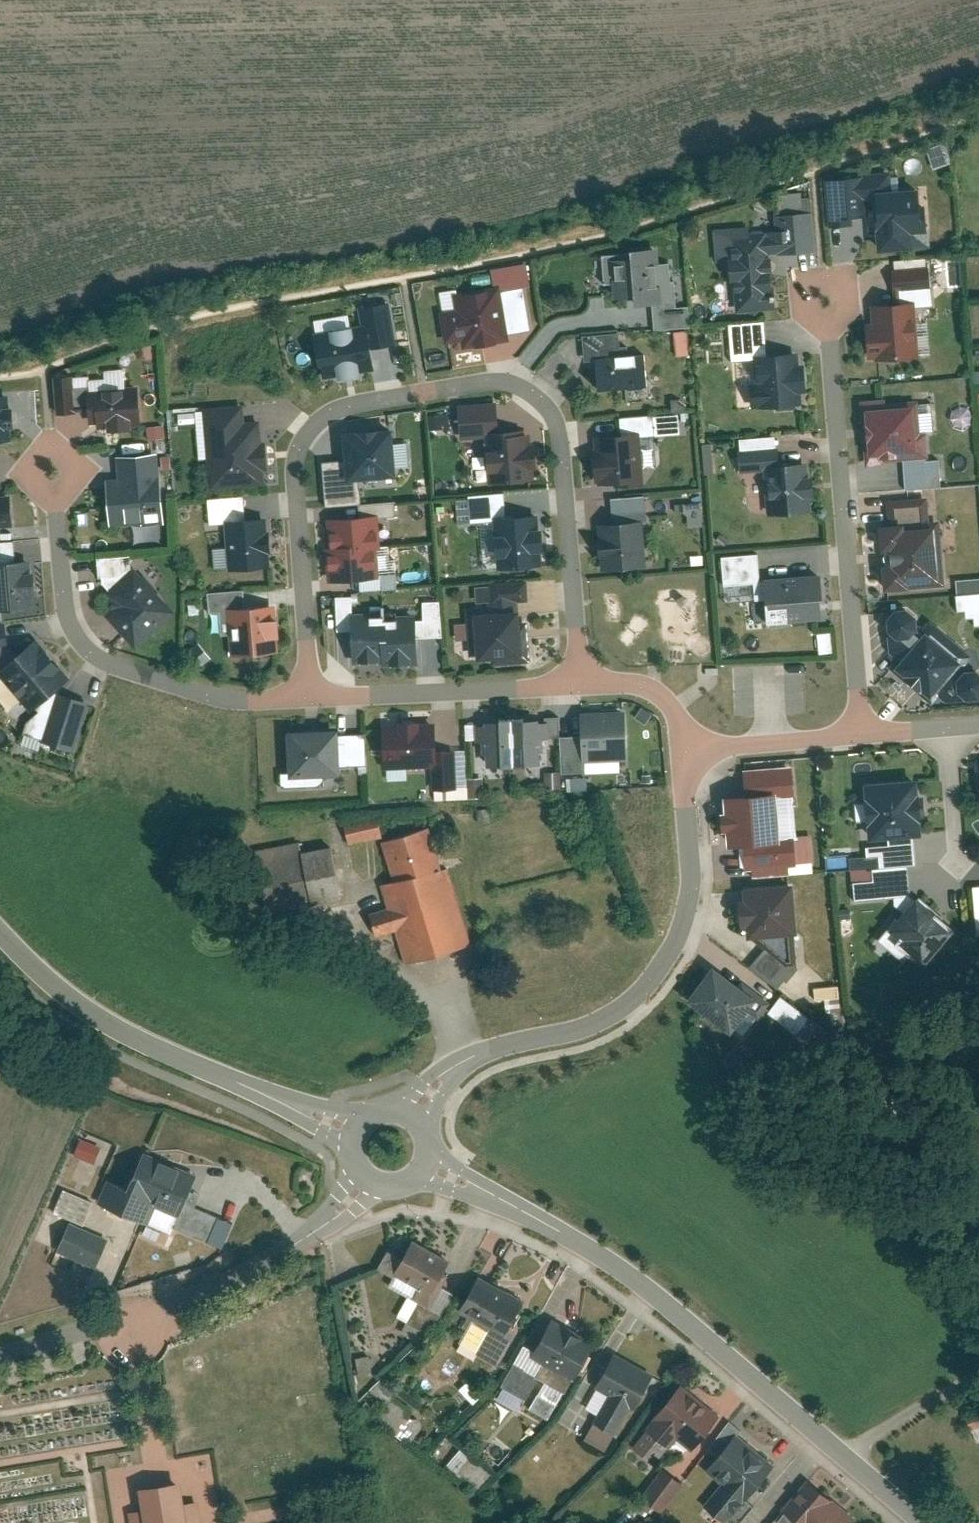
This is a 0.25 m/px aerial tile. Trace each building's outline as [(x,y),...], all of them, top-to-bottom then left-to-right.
[(878,251),(914,249),(913,231),(928,230),(927,216),(922,217),(920,187),(891,189),(890,173),(829,177),(832,225),(853,223),(853,216),(869,215),(868,201),(875,201),(878,251)] [(778,255),(818,251),(814,210),(776,213),(778,231),(768,232),(768,230),(751,231),(751,224),(716,227),(719,261),(729,260),(731,279),(734,279),(737,311),(779,307),(774,252),(777,252),(778,255)] [(629,250),(603,252),(605,283),(614,283),(615,297),(633,296),(634,305),(655,304),(656,327),(690,325),(689,307),(677,308),(675,281),(672,281),(670,261),(662,262),(661,246),(629,248),(629,250)] [(463,347),(510,339),(509,332),(532,328),(524,286),(503,290),(501,284),(455,292),(458,309),(441,312),(447,343),(462,340),(463,347)] [(870,359),(920,356),(917,306),(934,305),(933,284),(897,287),(898,301),(872,303),(873,325),(867,325),(870,359)] [(397,343),(390,301),(361,305),(364,323),(317,330),(324,377),(377,369),(373,347),(397,343)] [(801,391),(809,391),(807,362),(801,362),(801,351),(769,353),(766,318),(729,321),(732,361),(755,359),(757,382),(752,382),(754,406),(802,402),(801,391)] [(686,353),(687,331),(674,330),(673,352),(686,353)] [(598,388),(649,383),(646,352),(621,354),(619,331),(584,334),(586,359),(595,359),(598,388)] [(89,427),(144,423),(141,384),(73,389),(72,374),(57,375),(60,413),(88,411),(89,427)] [(13,439),(10,394),(0,394),(0,440),(13,439)] [(870,462),(931,457),(929,430),(923,430),(920,397),(864,402),(870,462)] [(499,431),(497,400),(460,403),(463,438),(489,436),(492,480),(533,477),(532,467),(538,467),(536,430),(515,432),(515,429),(499,431)] [(262,443),(261,419),(246,420),(245,403),(205,406),(211,489),(266,485),(265,470),(270,470),(268,442),(262,443)] [(397,475),(392,426),(343,431),(346,458),(323,460),(327,505),(362,501),(360,479),(397,475)] [(621,488),(644,486),(640,431),(593,435),(597,484),(621,483),(621,488)] [(771,514),(813,511),(812,497),(816,497),(814,475),(809,476),(808,463),(780,465),(778,435),(741,438),(744,470),(767,468),(771,514)] [(113,525),(163,521),(158,451),(117,455),(119,476),(109,477),(113,525)] [(16,526),(13,489),(0,490),(0,527),(16,526)] [(544,564),(540,511),(509,513),(507,491),(471,494),(473,521),(496,519),(500,568),(544,564)] [(271,565),(267,516),(248,518),(246,495),(209,498),(211,525),(226,523),(230,569),(271,565)] [(604,570),(647,566),(643,523),(648,522),(645,496),(614,499),(616,521),(599,523),(604,570)] [(682,525),(700,525),(699,501),(681,502),(682,525)] [(382,546),(379,512),(328,516),(330,545),(326,547),(328,581),(380,577),(378,547),(382,546)] [(910,585),(944,582),(940,524),(907,526),(907,523),(880,525),(885,592),(911,590),(910,585)] [(32,559),(18,560),(17,539),(0,540),(0,611),(35,608),(32,559)] [(823,619),(821,573),(765,577),(761,551),(724,554),(726,584),(755,582),(756,599),(766,598),(768,622),(823,619)] [(138,643),(175,611),(134,565),(134,554),(99,555),(100,579),(108,588),(105,590),(113,600),(110,603),(114,608),(110,612),(138,643)] [(953,577),(955,615),(969,615),(970,623),(978,623),(978,576),(953,577)] [(529,600),(527,577),(490,580),(490,583),(478,584),(479,602),(467,603),(471,654),(477,654),(477,660),(493,659),(494,664),(533,661),(530,626),(523,627),(521,601),(529,600)] [(232,657),(283,652),(278,603),(247,606),(245,588),(208,592),(210,611),(220,610),(223,635),(230,634),(232,657)] [(387,667),(419,666),(418,638),(444,637),(442,598),(424,599),(425,618),(417,618),(417,614),(384,615),(384,611),(354,612),(353,595),(338,595),(339,629),(352,629),(354,665),(387,663),(387,667)] [(932,703),(953,675),(957,679),(959,691),(967,698),(978,697),(978,670),(965,671),(962,668),(974,657),(932,622),(922,636),(916,632),(919,628),(918,616),(909,608),(896,610),(889,618),(890,632),(899,640),(903,639),(912,648),(894,668),(932,703)] [(10,645),(6,620),(0,621),(0,646),(10,645)] [(76,750),(88,700),(58,690),(74,676),(39,637),(0,669),(0,672),(2,674),(0,676),(0,699),(9,712),(13,708),(17,709),(21,710),(24,709),(27,707),(32,711),(28,731),(76,750)] [(630,769),(628,706),(582,709),(583,735),(564,736),(565,772),(630,769)] [(562,738),(560,714),(464,719),(465,741),(484,740),(484,752),(488,752),(489,766),(541,764),(540,751),(546,750),(545,739),(562,738)] [(382,721),(384,765),(434,763),(435,790),(469,788),(467,748),(438,749),(437,719),(382,721)] [(289,730),(290,776),(343,774),(342,765),(370,765),(369,732),(339,733),(338,729),(289,730)] [(779,845),(775,798),(793,797),(791,768),(743,772),(745,797),(723,799),(728,850),(779,845)] [(867,842),(921,838),(917,782),(863,786),(867,842)] [(377,819),(344,827),(348,846),(381,839),(377,819)] [(404,966),(470,946),(446,870),(442,871),(429,830),(380,846),(393,887),(381,890),(387,909),(368,915),(375,939),(394,933),(404,966)] [(330,848),(301,854),(299,843),(256,852),(270,915),(341,899),(330,848)] [(742,849),(744,872),(795,868),(793,845),(742,849)] [(908,867),(849,872),(852,903),(911,898),(908,867)] [(794,938),(796,938),(793,887),(744,891),(745,903),(738,903),(740,929),(747,929),(748,941),(755,941),(789,967),(796,967),(794,938)] [(896,944),(924,968),(956,932),(918,899),(889,932),(899,941),(896,944)] [(764,949),(749,967),(778,990),(792,971),(764,949)] [(755,993),(750,999),(711,970),(685,1004),(729,1037),(747,1013),(757,1021),(770,1005),(755,993)] [(837,987),(813,989),(814,1002),(838,1000),(837,987)] [(804,1046),(821,1025),(780,993),(763,1014),(804,1046)] [(126,1150),(105,1212),(140,1223),(137,1233),(163,1241),(168,1229),(217,1247),(228,1220),(187,1206),(190,1196),(184,1194),(192,1171),(126,1150)] [(90,1203),(102,1208),(112,1181),(100,1177),(90,1203)] [(47,1210),(77,1223),(87,1200),(57,1187),(47,1210)] [(70,1257),(65,1270),(88,1277),(102,1233),(58,1220),(48,1250),(70,1257)] [(424,1307),(445,1265),(409,1248),(388,1289),(424,1307)] [(502,1337),(519,1304),(475,1282),(458,1315),(502,1337)] [(550,1406),(585,1348),(544,1323),(508,1381),(550,1406)] [(614,1436),(650,1377),(611,1353),(575,1412),(614,1436)] [(687,1450),(715,1415),(676,1384),(628,1443),(647,1459),(667,1434),(687,1450)] [(393,1396),(375,1417),(391,1431),(409,1410),(393,1396)] [(721,1522),(770,1465),(732,1433),(700,1470),(715,1483),(698,1504),(721,1522)] [(455,1471),(465,1453),(455,1448),(445,1465),(455,1471)] [(464,1457),(455,1474),(478,1487),(488,1471),(464,1457)] [(657,1511),(677,1483),(659,1469),(638,1497),(657,1511)] [(139,1479),(143,1498),(126,1501),(129,1522),(200,1522),(194,1489),(181,1492),(178,1472),(139,1479)] [(852,1520),(807,1483),(776,1520),(779,1522),(850,1522),(852,1520)]
